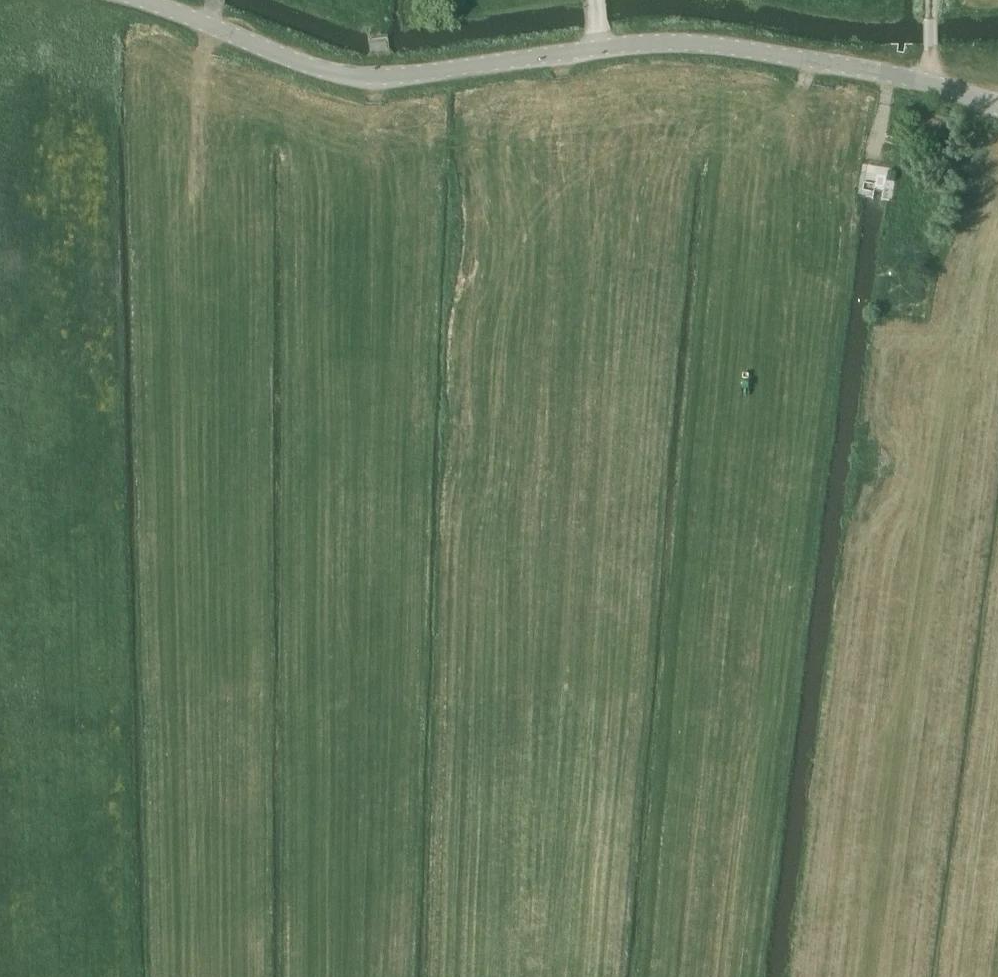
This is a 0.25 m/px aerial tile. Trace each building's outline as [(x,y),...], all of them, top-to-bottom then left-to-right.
[(887,171),(886,181),(894,182),(895,172),(887,171)]
